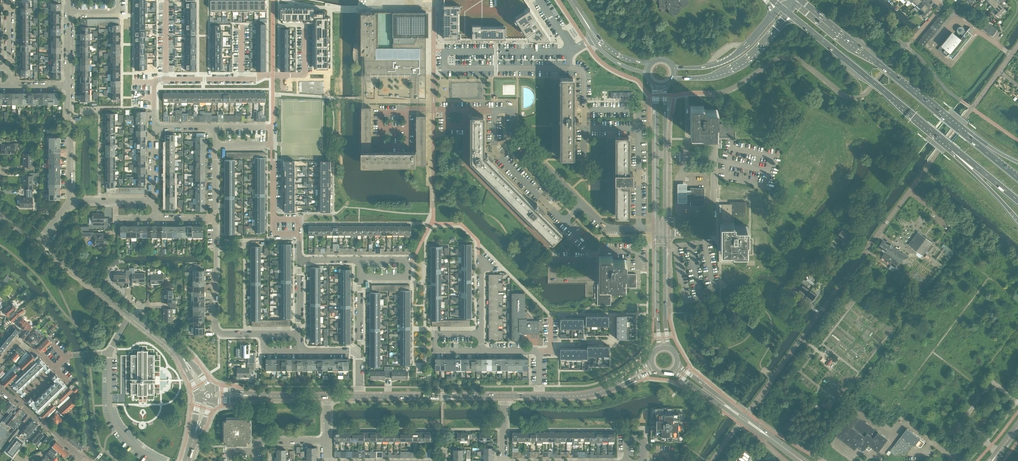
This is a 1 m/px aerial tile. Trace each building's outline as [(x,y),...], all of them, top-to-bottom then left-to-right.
[(444,38),(545,38),(550,38),(548,35),(525,0),(444,0),(444,38)] [(688,0),(658,0),(658,1),(659,2),(660,2),(660,5),(658,7),(660,10),(660,11),(662,13),(664,12),(666,7),(668,9),(668,13),(674,16),(676,14),(681,10),(680,8),(682,6),(684,7),(689,2),(688,0)] [(928,0),(925,0),(921,0),(916,5),(914,7),(918,11),(920,9),(928,0)] [(929,7),(930,5),(928,3),(931,0),(928,0),(920,9),(923,12),(921,14),(925,18),(932,11),(929,7)] [(1002,0),(995,0),(990,5),(994,8),(1002,0)] [(1004,5),(1002,3),(1005,0),(1002,0),(994,8),(997,12),(1004,5)] [(999,18),(1006,11),(1003,7),(1004,5),(997,12),(995,14),(999,18)] [(314,8),(281,8),(281,19),(314,19),(314,17),(317,17),(317,69),(328,69),(328,17),(327,17),(327,11),(314,11),(314,8)] [(361,72),(361,74),(365,74),(426,74),(426,37),(429,37),(429,12),(361,12),(361,14),(361,72)] [(997,30),(987,23),(982,29),(992,36),(997,30)] [(952,59),(972,35),(969,33),(971,30),(969,28),(970,27),(966,31),(964,31),(964,28),(962,27),(959,27),(957,28),(957,30),(957,32),(958,33),(959,34),(960,34),(962,34),(962,36),(960,39),(952,32),(940,45),(945,49),(943,52),(947,55),(945,56),(946,56),(947,55),(952,59)] [(574,119),(574,82),(573,82),(573,78),(562,78),(562,82),(560,82),(560,145),(560,154),(562,154),(562,158),(573,158),(573,154),(574,154),(574,121),(578,121),(578,119),(574,119)] [(735,137),(735,124),(716,124),(716,122),(716,111),(719,111),(719,110),(705,110),(705,111),(702,111),(702,106),(689,106),(689,107),(691,107),(691,135),(715,135),(715,137),(735,137)] [(361,107),(361,165),(426,165),(426,116),(416,116),(416,151),(409,151),(380,151),(371,151),(371,107),(361,107)] [(496,187),(506,177),(491,162),(492,160),(488,156),(489,155),(487,154),(486,154),(485,154),(485,120),(483,120),(483,116),(472,116),(472,120),(471,120),(471,161),(496,187)] [(633,175),(633,173),(629,173),(629,140),(628,140),(628,136),(617,136),(617,140),(615,140),(615,212),(617,212),(617,216),(628,216),(628,212),(629,212),(629,175),(633,175)] [(14,149),(18,149),(18,145),(18,143),(7,143),(7,144),(1,144),(1,141),(0,141),(0,151),(1,151),(1,154),(14,154),(14,149)] [(32,166),(32,154),(23,153),(23,166),(25,166),(25,170),(34,170),(34,166),(32,166)] [(39,173),(29,173),(29,176),(23,176),(23,189),(26,189),(32,189),(33,189),(33,176),(39,176),(39,173)] [(537,203),(535,206),(506,177),(496,187),(549,240),(550,239),(553,242),(561,234),(558,231),(559,230),(543,214),(544,213),(538,206),(539,205),(537,203)] [(686,184),(677,184),(678,203),(686,203),(686,194),(690,194),(690,190),(686,190),(686,184)] [(704,206),(704,188),(690,188),(690,190),(690,194),(690,206),(704,206)] [(32,207),(32,192),(32,189),(26,189),(26,198),(19,198),(19,207),(32,207)] [(749,240),(749,227),(749,226),(748,226),(735,226),(735,227),(732,227),(732,216),(745,216),(745,202),(730,202),(730,204),(719,204),(719,227),(719,254),(719,262),(732,263),(732,254),(748,254),(752,254),(752,240),(749,240)] [(104,218),(104,213),(93,213),(93,225),(102,225),(102,223),(104,223),(104,227),(107,227),(107,218),(104,218)] [(854,238),(843,229),(837,236),(849,245),(854,238)] [(923,255),(933,242),(918,231),(908,244),(923,255)] [(103,238),(103,233),(94,233),(94,236),(95,236),(95,246),(107,245),(107,238),(103,238)] [(566,250),(571,245),(567,241),(562,246),(566,250)] [(909,257),(891,245),(890,246),(883,241),(878,247),(882,250),(884,252),(884,251),(886,252),(886,253),(904,265),(909,257)] [(899,263),(884,253),(881,258),(891,264),(889,268),(893,271),(899,263)] [(636,287),(636,274),(627,274),(627,267),(627,260),(613,260),(613,256),(597,256),(597,257),(597,281),(597,301),(597,305),(611,305),(611,287),(617,287),(628,287),(636,287)] [(126,282),(126,276),(129,276),(129,270),(126,270),(126,271),(124,271),(124,273),(114,273),(113,282),(126,282)] [(145,283),(145,273),(132,273),(132,270),(129,270),(129,276),(132,276),(132,283),(145,283)] [(163,284),(163,274),(153,274),(153,271),(148,271),(148,277),(151,277),(151,284),(163,284)] [(816,294),(798,281),(793,288),(811,301),(816,294)] [(173,303),(173,290),(163,290),(163,303),(170,303),(170,306),(176,306),(176,303),(173,303)] [(542,330),(542,321),(539,321),(539,320),(534,320),(534,318),(527,311),(525,311),(525,293),(512,293),(512,340),(519,340),(519,335),(521,335),(521,336),(524,334),(524,333),(539,333),(539,330),(542,330)] [(8,317),(16,309),(16,308),(17,308),(17,307),(17,306),(14,303),(13,302),(12,303),(11,303),(2,310),(8,317)] [(173,321),(173,309),(176,309),(176,306),(170,306),(170,309),(163,309),(163,321),(173,321)] [(11,322),(18,315),(23,312),(21,309),(15,313),(9,319),(11,322)] [(29,329),(31,326),(25,321),(25,320),(26,319),(26,318),(25,317),(24,317),(23,317),(22,318),(17,325),(26,332),(25,333),(24,332),(20,337),(25,341),(28,337),(29,336),(27,334),(29,331),(30,330),(29,329)] [(194,334),(205,334),(205,326),(194,326),(191,326),(191,332),(194,332),(194,334)] [(18,332),(14,328),(8,336),(0,346),(0,356),(2,354),(1,353),(18,332)] [(39,342),(43,337),(39,334),(39,333),(34,329),(31,333),(29,331),(27,334),(29,336),(28,337),(25,341),(26,340),(31,344),(35,338),(39,342)] [(40,352),(53,340),(48,335),(41,343),(36,348),(40,352)] [(240,357),(250,357),(250,345),(240,345),(240,357)] [(19,346),(16,350),(20,354),(21,355),(25,351),(19,346)] [(153,382),(153,379),(155,379),(155,378),(154,378),(154,373),(155,373),(154,373),(154,372),(155,372),(155,371),(154,371),(154,361),(155,361),(154,361),(154,360),(155,360),(154,355),(155,355),(155,354),(154,354),(148,354),(148,351),(144,351),(144,349),(143,349),(143,351),(142,351),(142,349),(142,351),(138,351),(138,354),(132,354),(131,354),(131,355),(131,360),(131,361),(131,371),(131,372),(131,373),(131,378),(131,379),(130,379),(131,379),(132,379),(132,382),(131,382),(130,382),(131,382),(131,388),(131,389),(131,394),(132,394),(138,394),(138,395),(142,395),(142,396),(142,395),(143,395),(143,396),(144,396),(144,395),(148,395),(148,394),(154,394),(155,394),(154,394),(154,389),(155,389),(154,389),(154,388),(155,388),(154,388),(154,382),(155,382),(153,382)] [(14,360),(19,355),(20,354),(16,350),(10,357),(14,360)] [(42,368),(46,372),(50,369),(39,357),(37,355),(34,357),(31,353),(29,355),(26,352),(17,363),(19,365),(17,367),(14,364),(1,380),(2,381),(0,383),(0,384),(4,387),(9,382),(11,385),(22,396),(26,392),(22,388),(42,368)] [(834,359),(830,357),(825,364),(828,366),(834,359)] [(256,362),(254,362),(248,362),(248,367),(237,367),(237,377),(250,377),(250,369),(256,369),(256,362)] [(388,377),(388,366),(384,366),(384,371),(371,371),(371,375),(369,375),(369,376),(369,377),(369,378),(370,378),(371,378),(371,379),(385,379),(384,377),(388,377)] [(406,375),(406,371),(392,371),(392,366),(388,366),(388,377),(392,377),(392,379),(406,379),(406,378),(406,377),(406,376),(406,375)] [(68,395),(73,390),(69,386),(68,387),(66,385),(55,373),(51,377),(55,381),(34,401),(32,399),(30,397),(26,401),(37,412),(40,415),(39,415),(38,415),(43,419),(46,416),(47,418),(56,409),(55,408),(57,406),(58,407),(70,397),(68,395)] [(783,395),(780,399),(787,404),(788,403),(789,404),(792,400),(793,398),(792,397),(785,392),(784,395),(783,395)] [(63,416),(76,405),(70,399),(57,410),(56,410),(49,419),(51,421),(53,422),(52,423),(53,423),(53,424),(54,425),(55,425),(58,422),(59,422),(60,422),(61,420),(62,419),(59,416),(60,415),(57,412),(58,411),(63,416)] [(780,399),(777,404),(784,409),(784,408),(785,409),(787,406),(791,409),(792,407),(792,406),(789,404),(788,403),(787,404),(780,399)] [(8,414),(15,405),(9,400),(1,411),(1,412),(4,414),(5,412),(8,414)] [(777,404),(773,408),(785,416),(787,414),(783,412),(785,409),(784,408),(784,409),(777,404)] [(16,427),(15,426),(19,421),(15,418),(21,410),(18,408),(15,406),(15,405),(8,414),(5,418),(4,417),(0,423),(0,448),(6,439),(16,427)] [(684,430),(684,425),(684,419),(684,413),(673,413),(673,408),(656,408),(656,419),(650,419),(650,425),(650,436),(661,436),(661,441),(678,441),(678,430),(684,430)] [(773,408),(770,412),(776,417),(779,413),(781,415),(780,417),(783,419),(785,416),(773,408)] [(19,421),(25,413),(21,410),(15,418),(19,421)] [(770,412),(767,417),(774,423),(777,418),(776,417),(770,412)] [(888,439),(853,412),(836,434),(836,435),(855,449),(856,449),(858,446),(863,451),(864,451),(866,448),(869,450),(870,450),(872,447),(878,452),(879,452),(888,439)] [(21,430),(31,417),(25,413),(19,421),(15,426),(16,427),(6,439),(10,442),(19,429),(21,430)] [(26,435),(28,436),(38,423),(31,417),(21,430),(19,432),(21,434),(21,435),(24,438),(26,435)] [(250,441),(250,431),(250,420),(248,420),(248,418),(227,418),(227,420),(224,420),(224,441),(227,441),(227,444),(248,444),(248,441),(250,441)] [(925,442),(907,428),(890,451),(896,455),(898,455),(900,452),(903,455),(905,455),(914,444),(915,444),(920,447),(921,447),(925,442)] [(46,443),(50,438),(44,432),(43,434),(39,430),(30,440),(32,442),(34,444),(35,444),(36,445),(42,439),(46,443)] [(83,444),(79,441),(68,433),(65,437),(73,444),(81,450),(83,444)] [(16,436),(5,450),(12,456),(23,442),(18,438),(16,437),(16,436)] [(58,447),(60,445),(56,441),(51,446),(52,447),(56,451),(65,458),(65,457),(64,457),(66,455),(58,447)] [(68,452),(60,445),(58,447),(66,455),(68,452)] [(54,454),(56,451),(52,447),(49,450),(49,449),(44,455),(51,460),(52,460),(57,456),(54,454)]
